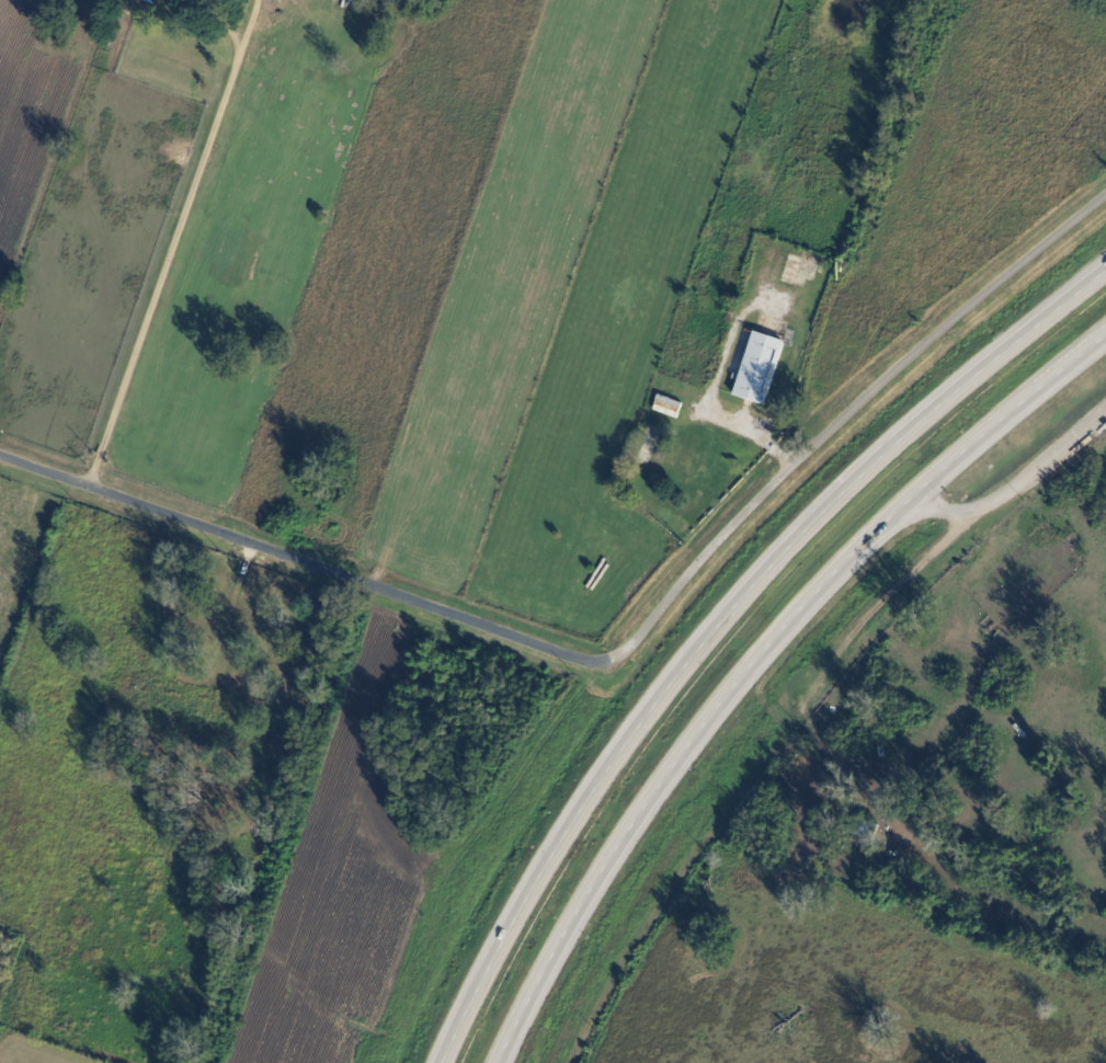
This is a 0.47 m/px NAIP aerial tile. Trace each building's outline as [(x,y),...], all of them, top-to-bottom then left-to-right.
[(755,330),(734,392),(766,403),(787,340),(755,330)] [(653,409),(679,415),(686,389),(661,382),(653,409)]
